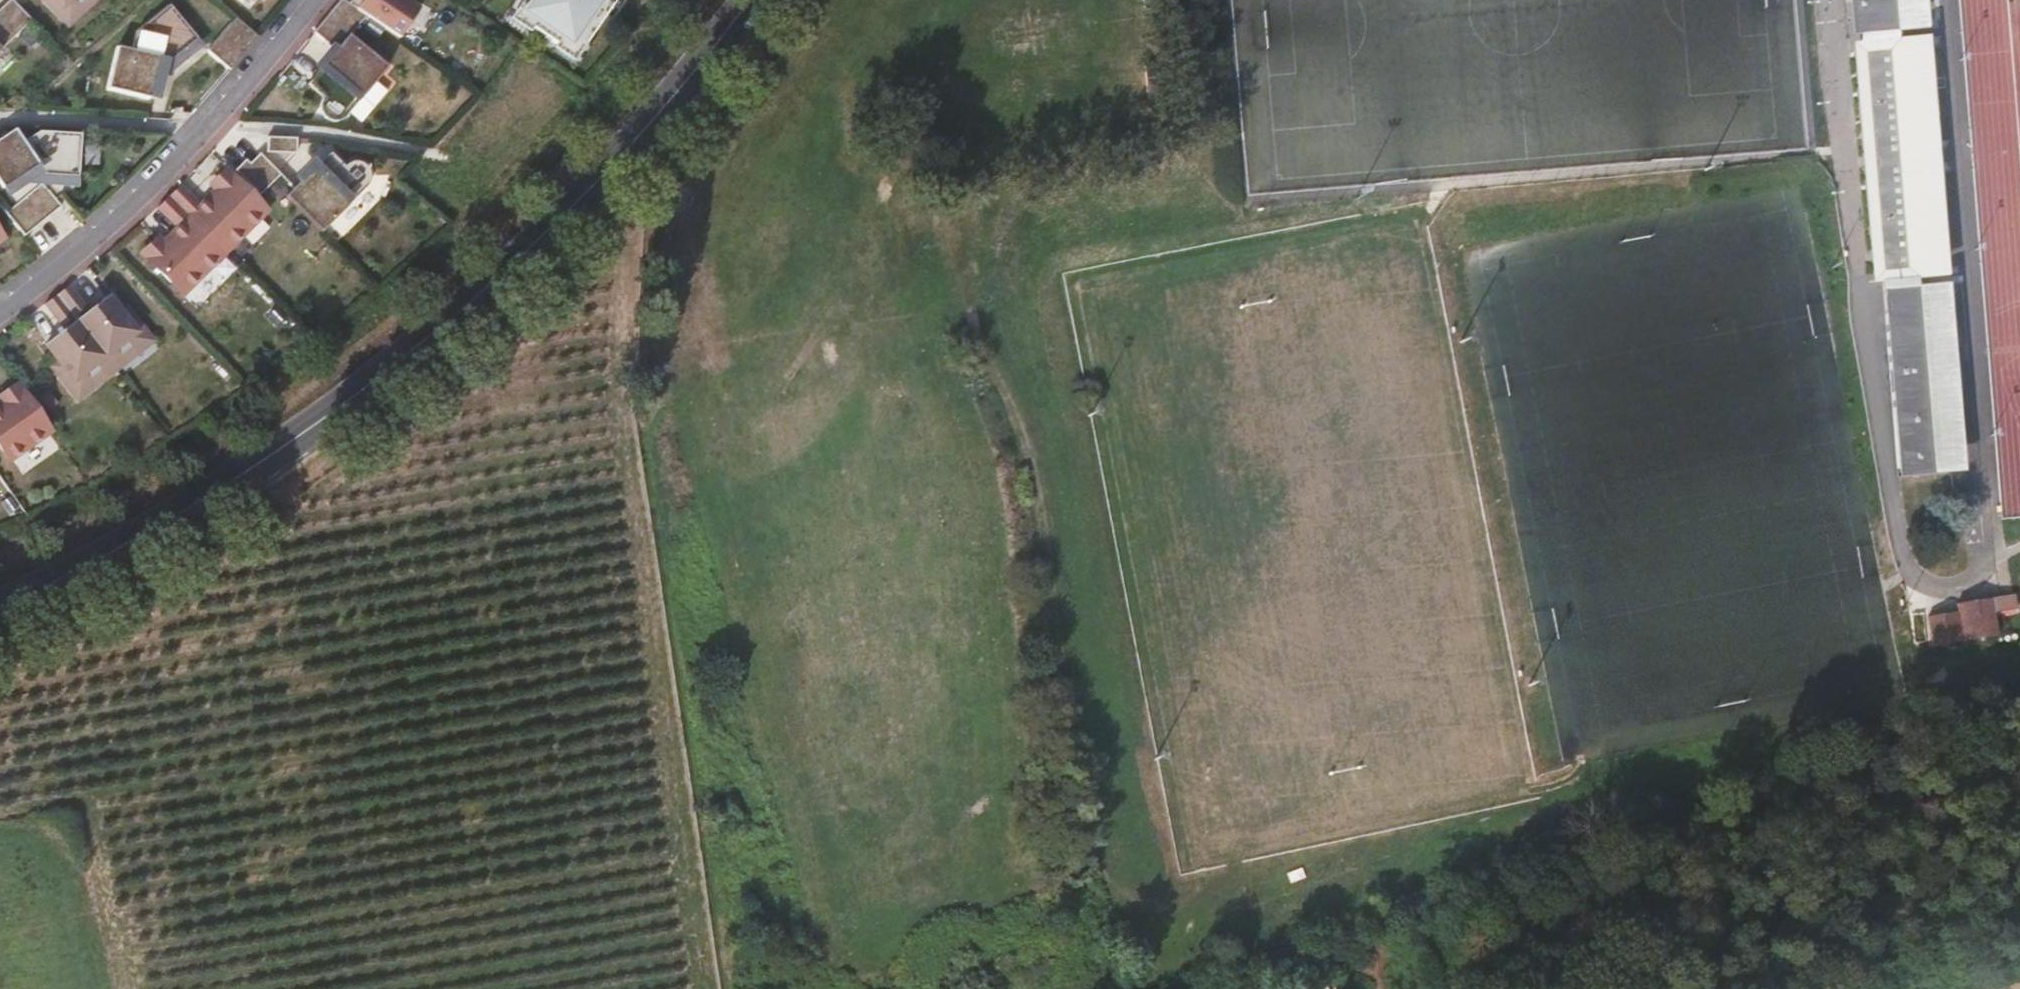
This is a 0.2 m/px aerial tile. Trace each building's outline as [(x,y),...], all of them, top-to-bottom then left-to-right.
[(63,31),(95,0),(34,0),(63,31)] [(400,0),(356,0),(350,9),(391,37),(411,7),(400,0)] [(510,13),(565,55),(607,0),(520,0),(510,13)] [(1931,0),(1854,0),(1895,490),(1972,483),(1931,0)] [(26,24),(5,2),(0,7),(0,49),(26,24)] [(156,67),(188,41),(167,15),(124,50),(111,46),(97,94),(144,108),(156,67)] [(232,23),(203,56),(226,75),(254,39),(232,23)] [(340,35),(301,83),(323,101),(312,114),(333,131),(383,70),(340,35)] [(7,131),(0,135),(0,194),(32,175),(73,176),(74,146),(15,145),(7,131)] [(322,157),(280,201),(312,232),(364,178),(348,162),(338,172),(322,157)] [(179,187),(164,202),(220,259),(264,215),(219,169),(190,198),(179,187)] [(38,188),(2,214),(22,237),(56,207),(38,188)] [(220,259),(164,202),(149,218),(159,228),(130,257),(175,303),(220,259)] [(102,300),(68,326),(109,374),(143,349),(102,300)] [(68,326),(33,354),(74,402),(109,374),(68,326)] [(18,391),(0,402),(0,463),(0,464),(46,434),(18,391)] [(1995,616),(2019,611),(2019,595),(1956,609),(1957,614),(1925,621),(1932,655),(2001,640),(1995,616)]
